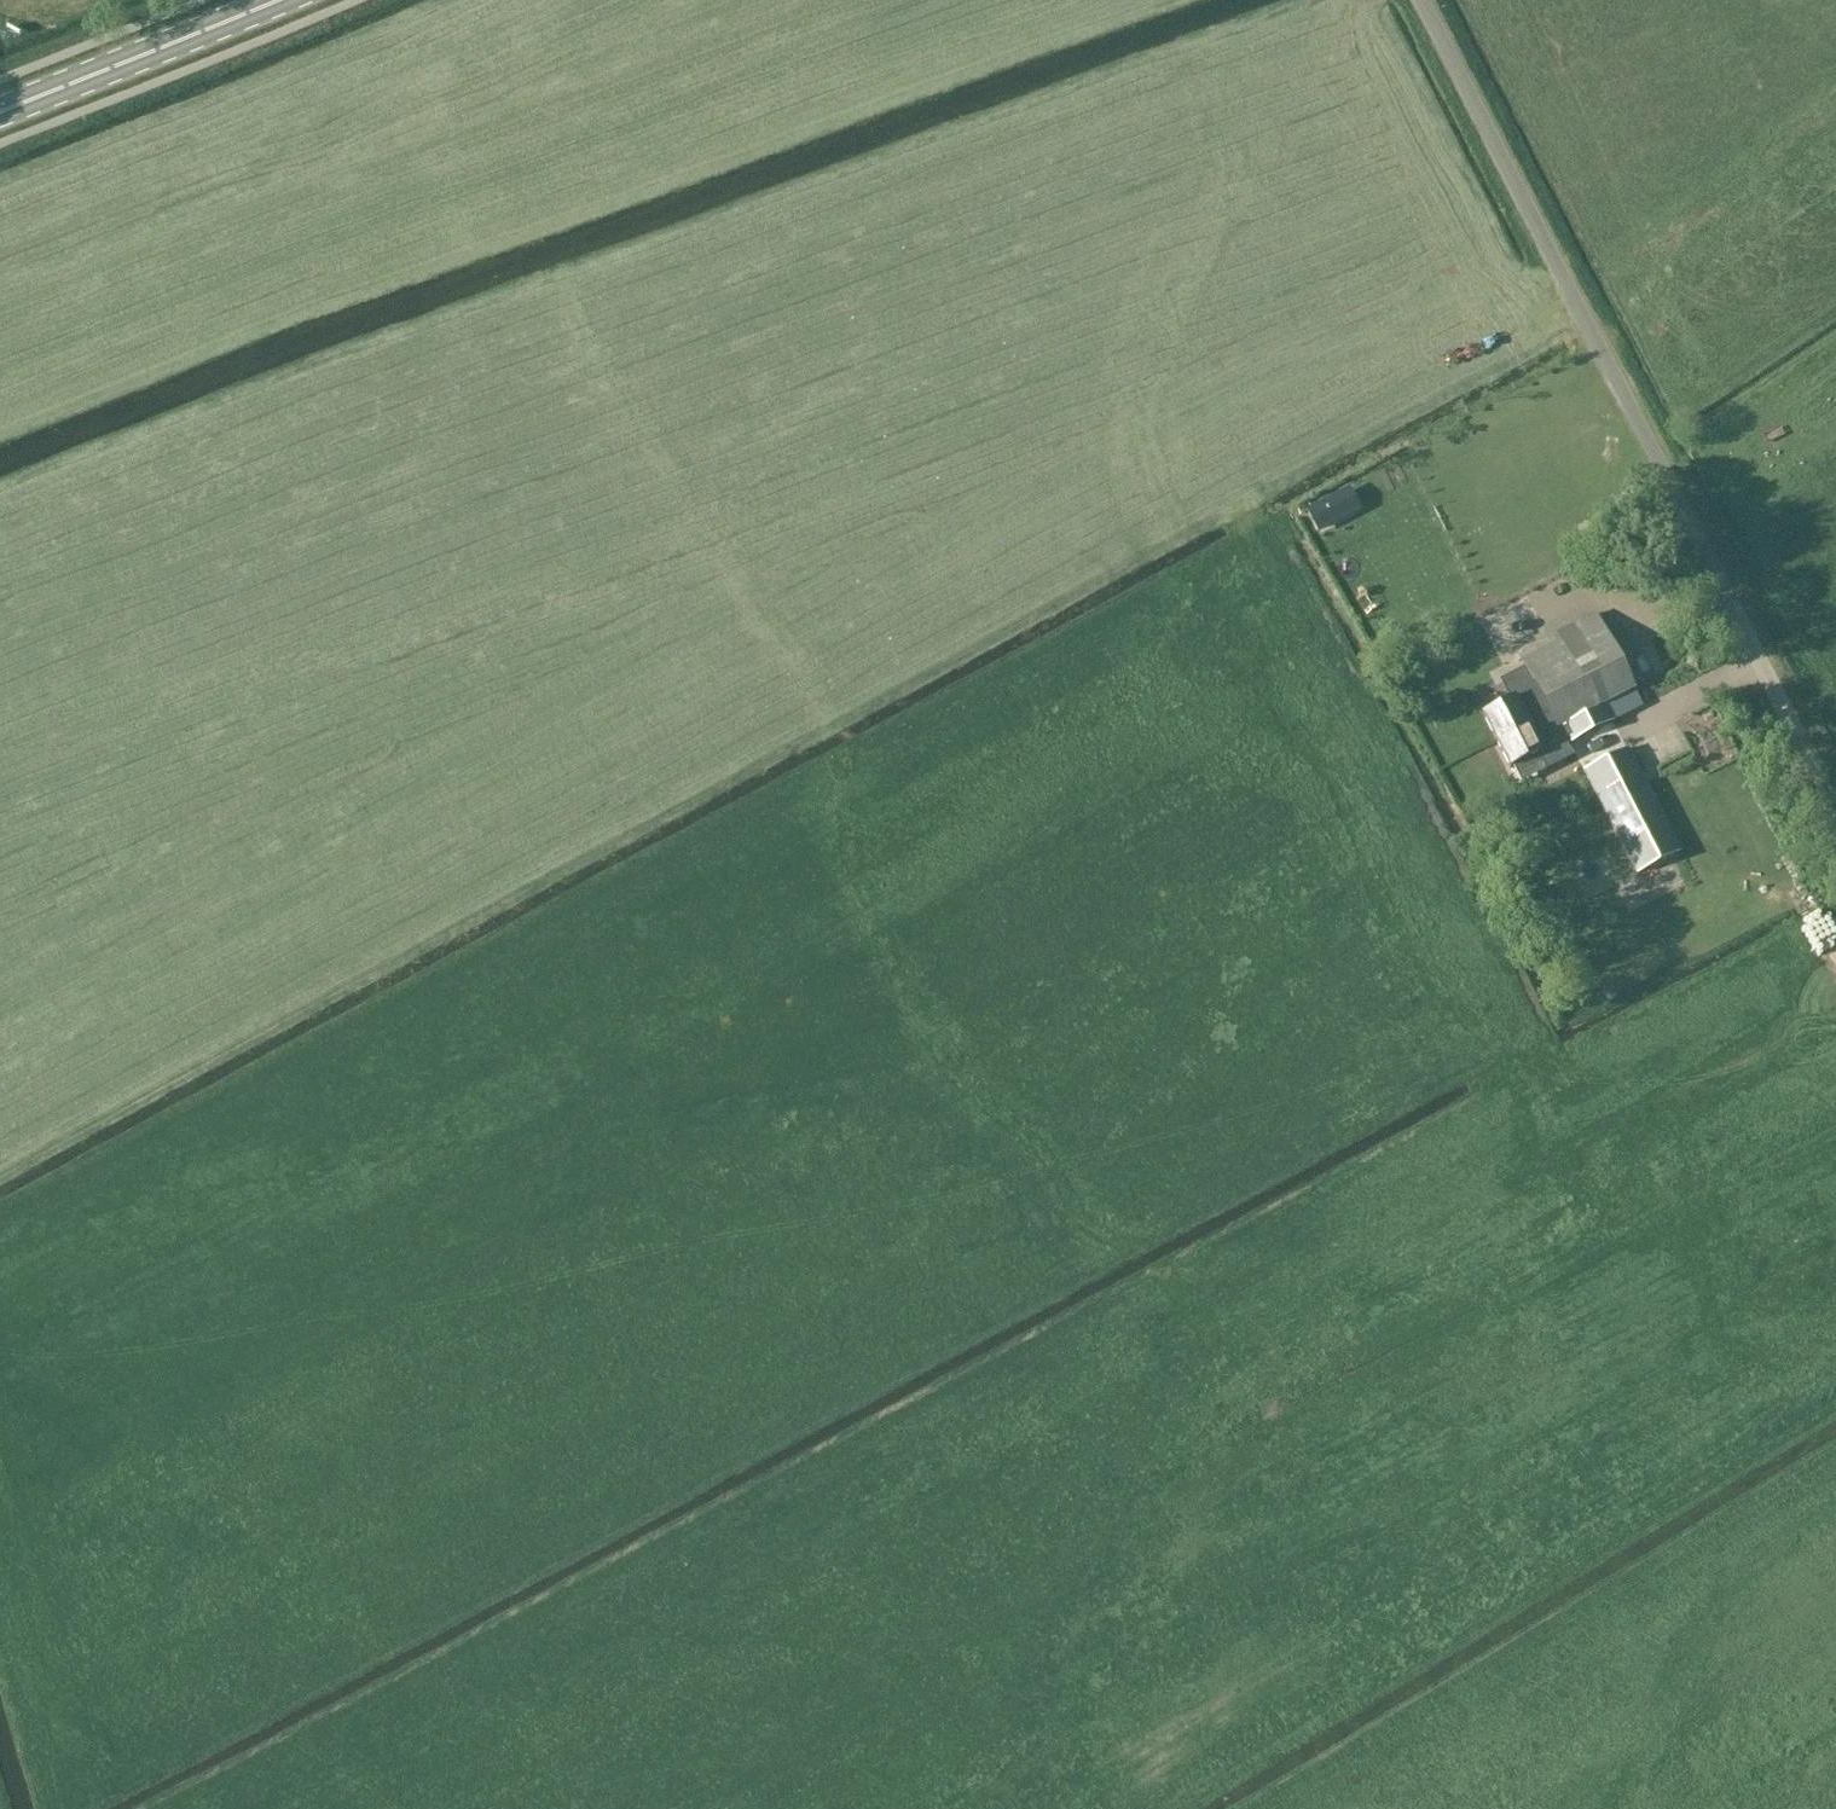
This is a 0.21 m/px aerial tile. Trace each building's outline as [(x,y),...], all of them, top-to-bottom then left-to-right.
[(1534,738),(1561,725),(1569,741),(1641,705),(1595,613),(1517,652),(1543,703),(1548,714),(1497,740),(1511,767),(1541,752),(1534,738)] [(1483,714),(1497,740),(1548,714),(1543,703),(1521,713),(1513,699),(1483,714)] [(1634,712),(1618,720),(1625,734),(1641,726),(1634,712)] [(1680,848),(1628,746),(1584,767),(1635,872),(1680,848)]
